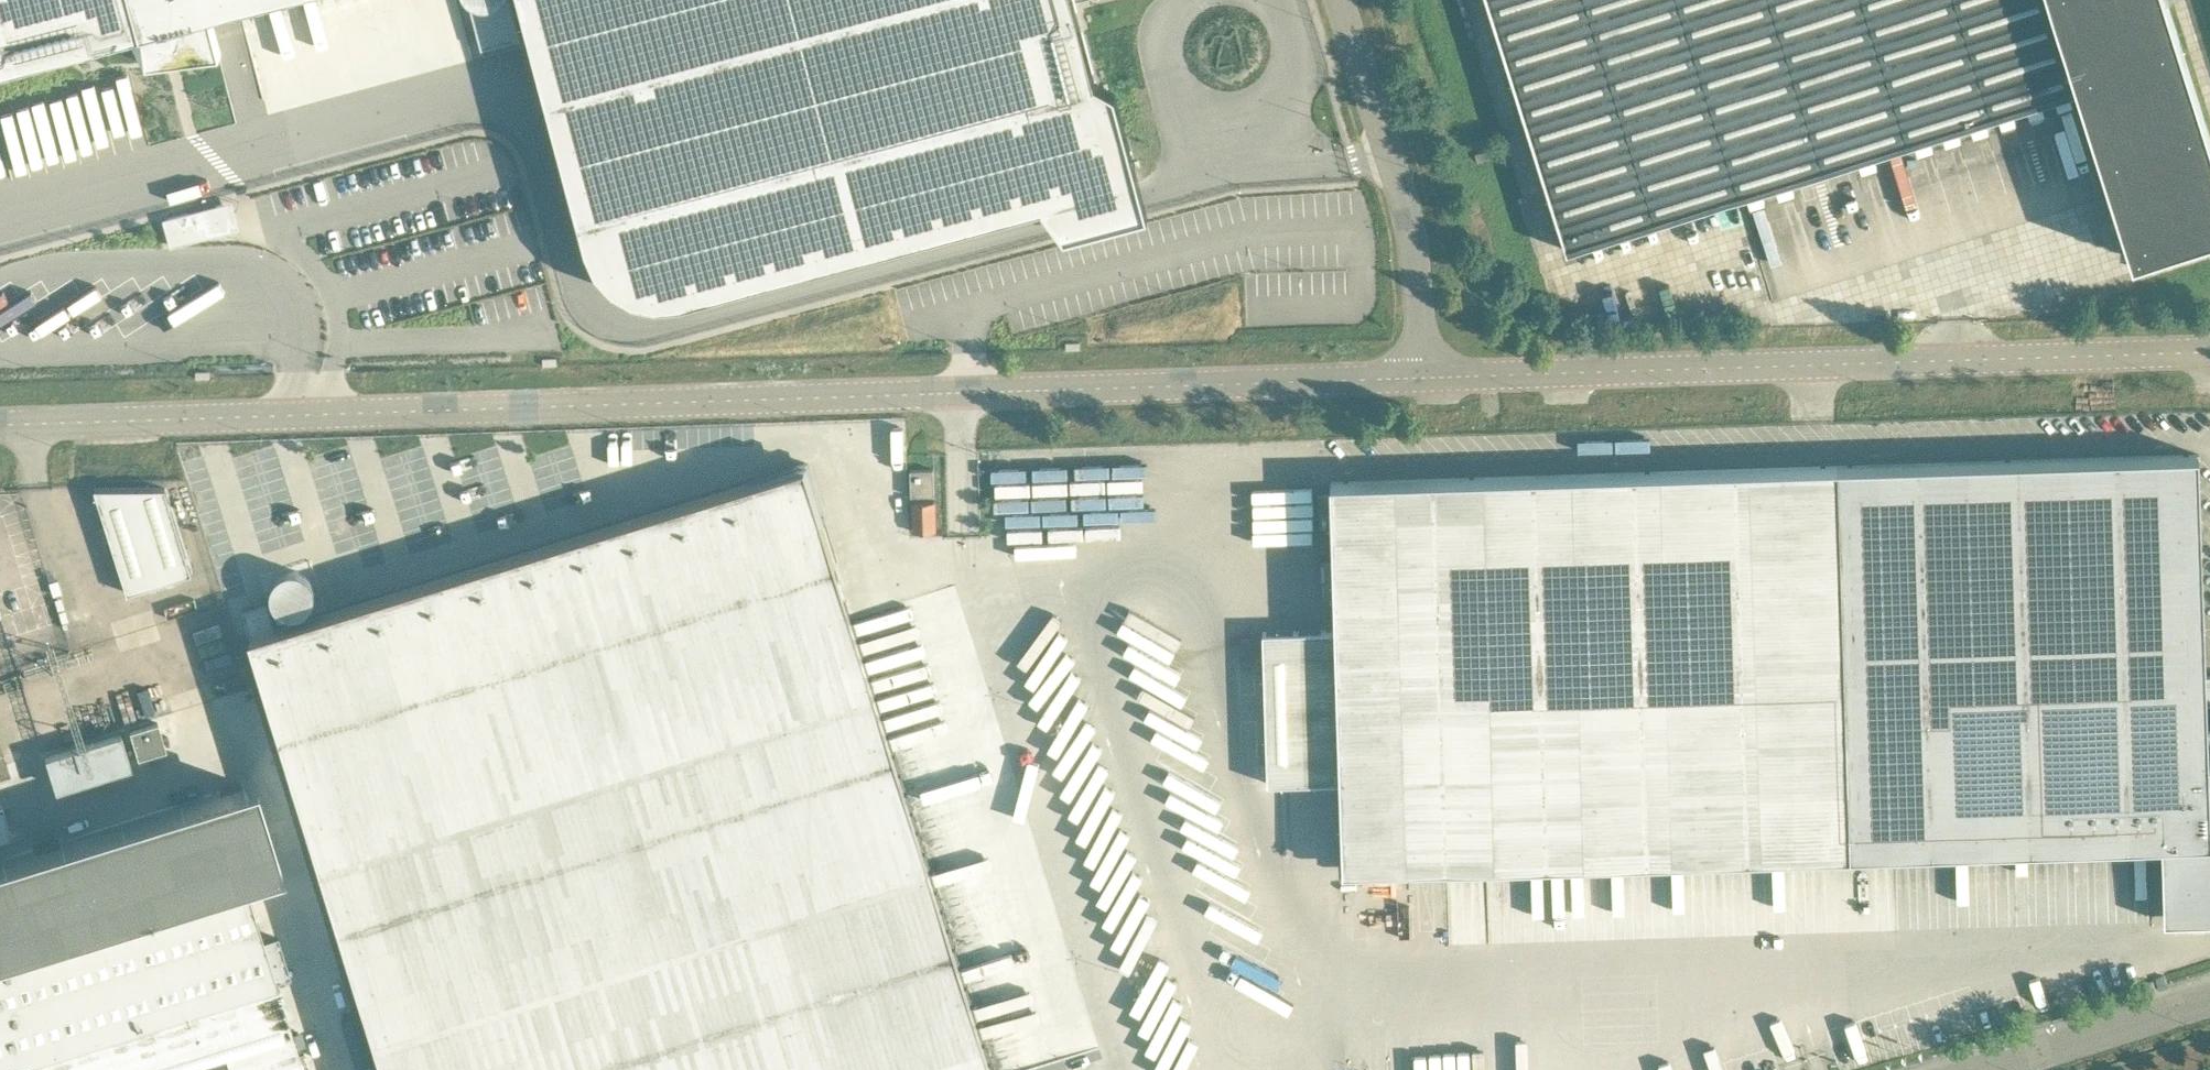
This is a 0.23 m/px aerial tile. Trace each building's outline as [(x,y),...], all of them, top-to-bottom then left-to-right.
[(128,36),(135,46),(147,63),(151,62),(149,47),(173,44),(173,45),(175,44),(170,24),(180,22),(190,43),(191,42),(188,20),(206,15),(206,40),(217,54),(220,54),(209,14),(261,0),(0,0),(0,70),(128,36)] [(510,0),(468,0),(469,1),(482,48),(520,38),(510,0)] [(1074,0),(521,0),(587,245),(597,267),(613,285),(635,298),(659,303),(683,300),(1022,210),(1042,205),(1065,234),(1148,212),(1115,89),(1095,79),(1074,0)] [(1567,250),(2078,88),(2132,258),(2209,233),(2209,137),(2167,0),(1488,0),(1567,250)] [(1475,154),(1478,162),(1482,160),(1489,159),(1486,150),(1480,152),(1475,154)] [(2209,767),(2207,703),(2206,676),(2199,454),(1838,466),(1331,482),(1336,629),(1263,632),(1268,783),(1337,781),(1340,781),(1341,789),(1344,868),(1395,867),(1397,867),(1397,859),(1892,843),(2171,834),(2173,912),(2209,911),(2209,767)] [(870,532),(909,523),(894,457),(855,466),(870,532)] [(243,608),(386,1069),(991,1069),(839,580),(834,564),(833,560),(837,559),(823,516),(806,461),(751,478),(497,557),(276,625),(268,600),(243,608)] [(934,494),(933,468),(910,469),(911,495),(934,494)] [(128,592),(193,572),(166,487),(95,487),(128,592)] [(935,501),(913,502),(914,531),(936,530),(935,501)] [(217,652),(248,644),(237,602),(206,609),(217,652)] [(166,748),(158,721),(130,730),(138,757),(166,748)] [(131,766),(120,733),(45,756),(55,790),(131,766)] [(276,982),(291,977),(278,937),(263,941),(243,879),(271,870),(244,783),(0,859),(0,1069),(303,1069),(276,982)] [(12,837),(2,804),(0,805),(0,841),(12,837)]
